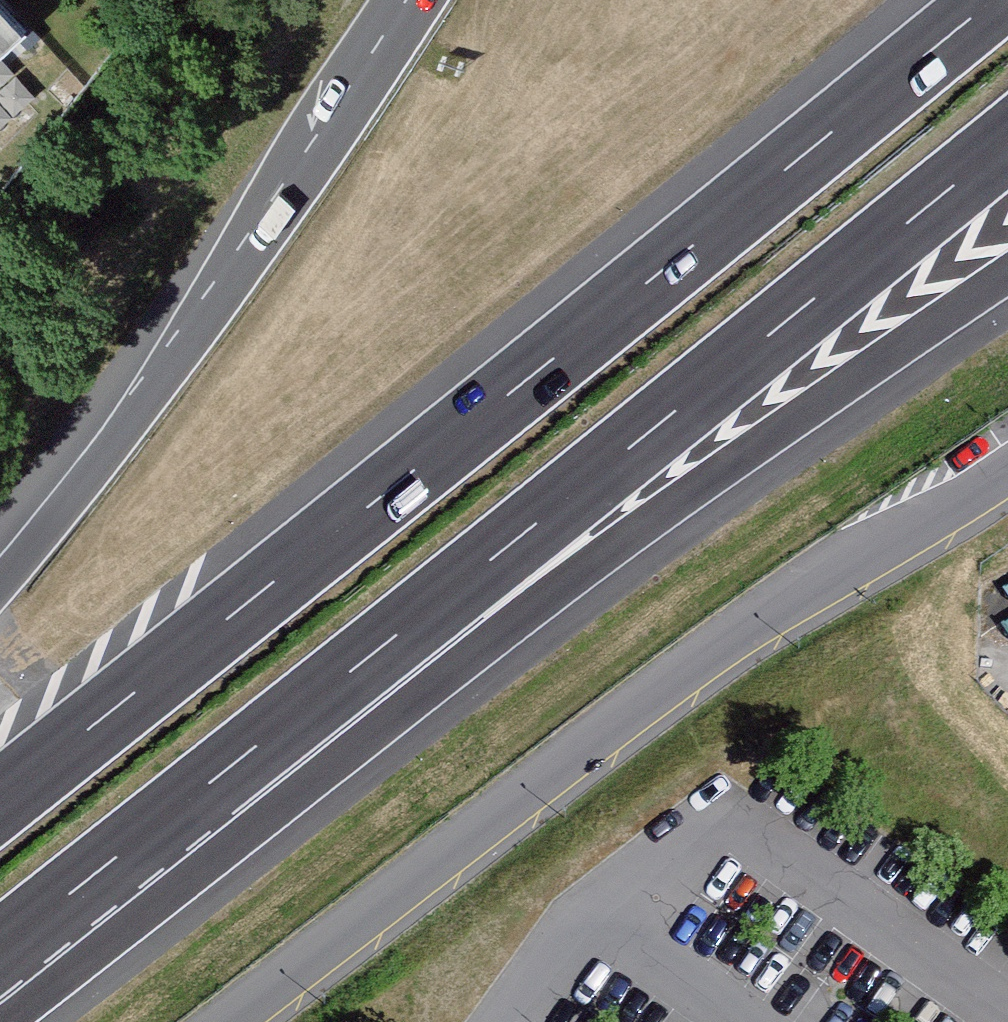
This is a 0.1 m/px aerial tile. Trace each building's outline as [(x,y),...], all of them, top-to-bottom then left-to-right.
[(17,45),(0,28),(0,61),(17,45)]
